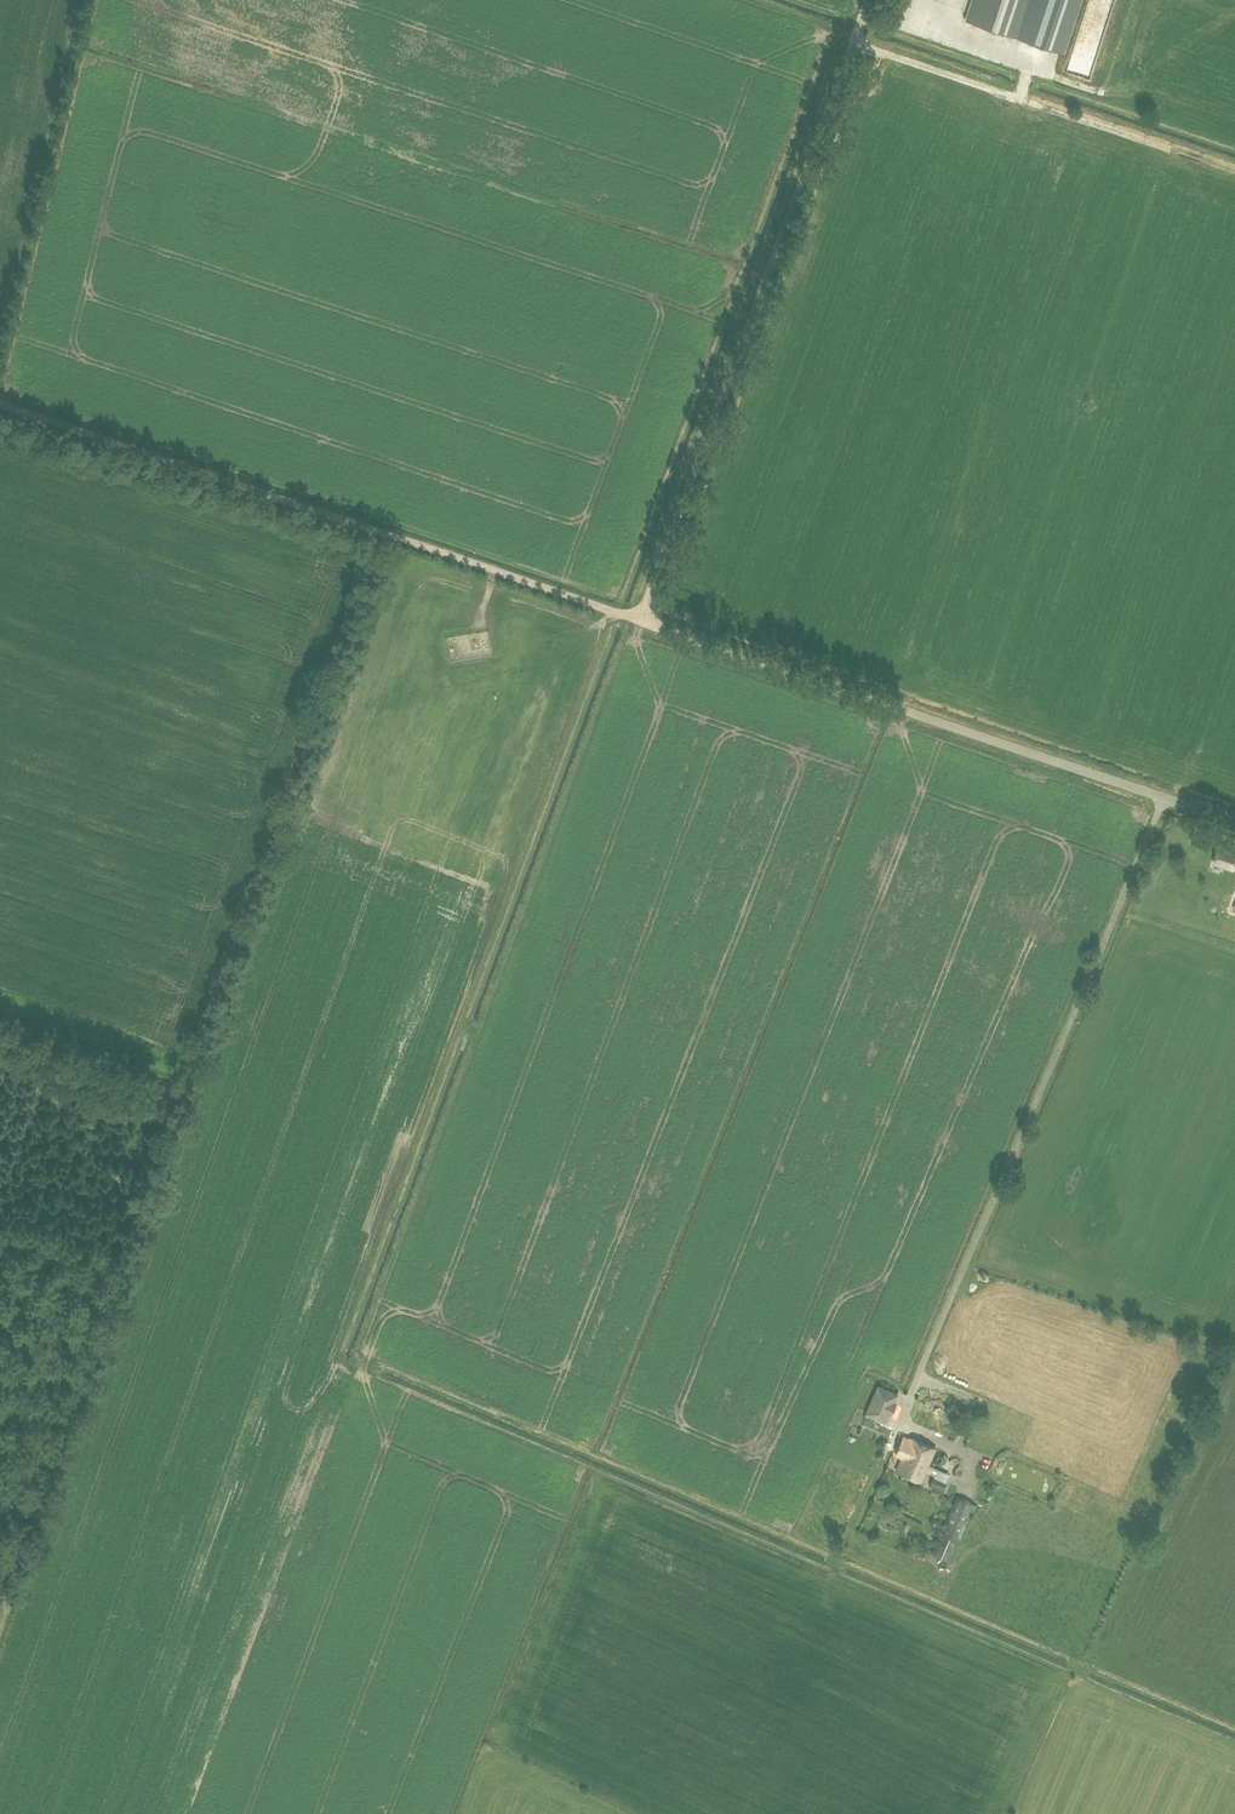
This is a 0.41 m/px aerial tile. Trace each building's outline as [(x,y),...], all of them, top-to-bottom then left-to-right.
[(965,20),(1061,52),(1078,0),(972,0),(965,20)] [(1069,69),(1089,76),(1101,41),(1082,35),(1069,69)] [(1219,846),(1213,864),(1234,870),(1234,866),(1234,851),(1219,846)] [(866,1413),(886,1422),(889,1413),(891,1414),(896,1402),(895,1401),(898,1393),(879,1385),(866,1413)] [(911,1438),(903,1454),(927,1465),(935,1449),(911,1438)] [(896,1471),(920,1482),(927,1465),(903,1454),(896,1471)] [(931,1470),(948,1477),(952,1469),(935,1462),(931,1470)] [(947,1482),(934,1476),(930,1485),(943,1491),(947,1482)] [(956,1497),(932,1554),(950,1561),(974,1504),(956,1497)]
